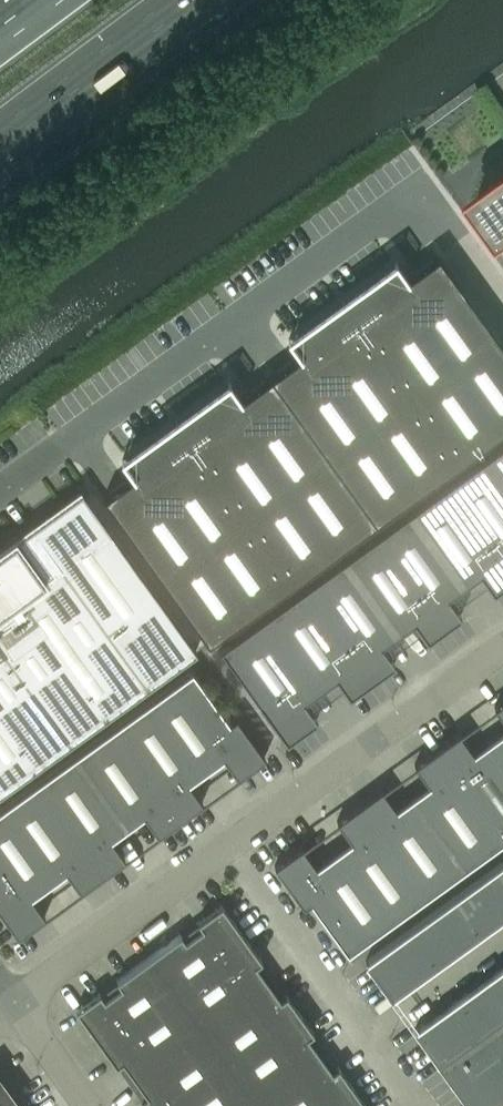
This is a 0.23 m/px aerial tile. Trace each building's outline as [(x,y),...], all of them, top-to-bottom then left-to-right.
[(502,236),(502,183),(473,205),(498,239),(502,236)] [(103,496),(102,496),(207,641),(502,427),(502,346),(502,344),(489,327),(476,308),(463,291),(437,254),(432,258),(414,271),(405,277),(394,263),(290,338),(301,353),(292,359),(274,372),(265,378),(247,391),(238,398),(228,383),(124,458),(134,473),(125,479),(103,496)] [(282,743),(310,723),(297,704),(314,692),(330,680),(344,698),(366,682),(389,665),(376,647),(392,635),(408,623),(421,642),(436,631),(455,617),(442,599),(458,587),(474,575),(487,594),(502,582),(502,442),(482,457),(443,485),(405,513),(370,539),(338,561),(299,590),(215,651),(282,743)] [(195,649),(80,489),(0,547),(0,790),(195,649)] [(228,720),(191,669),(153,696),(205,769),(222,756),(237,776),(264,756),(235,716),(228,720)] [(205,769),(153,696),(113,725),(179,817),(201,801),(187,781),(205,769)] [(493,706),(502,719),(502,698),(493,706)] [(179,817),(113,725),(74,753),(126,826),(143,814),(157,833),(179,817)] [(502,756),(502,729),(490,738),(502,756)] [(490,738),(472,751),(458,731),(436,747),(502,839),(502,838),(502,756),(490,738)] [(502,839),(436,747),(413,763),(428,783),(411,795),(463,867),(502,839)] [(126,826),(74,753),(35,781),(102,873),(124,857),(110,838),(126,826)] [(47,882),(65,870),(79,890),(102,873),(35,781),(0,807),(0,817),(47,882)] [(411,795),(395,807),(380,787),(358,803),(424,895),(463,867),(411,795)] [(332,852),(384,924),(424,895),(358,803),(336,819),(350,839),(332,852)] [(0,817),(0,911),(17,935),(44,915),(30,895),(47,882),(0,817)] [(384,924),(332,852),(315,865),(301,845),(273,865),(302,905),(309,900),(346,952),(384,924)] [(365,960),(391,996),(502,915),(502,860),(365,960)] [(147,955),(174,992),(247,940),(220,903),(197,920),(201,927),(185,939),(180,932),(147,955)] [(261,959),(247,940),(174,992),(200,1028),(266,981),(254,964),(261,959)] [(174,992),(147,955),(116,978),(120,985),(103,998),(98,991),(75,1008),(101,1045),(174,992)] [(470,1105),(481,1105),(502,1090),(502,963),(414,1028),(470,1105)] [(266,981),(200,1028),(226,1064),(299,1012),(285,993),(278,998),(266,981)] [(122,1059),(134,1076),(200,1028),(174,992),(101,1045),(115,1064),(122,1059)] [(312,1031),(299,1012),(226,1064),(252,1100),(318,1053),(306,1036),(312,1031)] [(134,1076),(146,1093),(140,1098),(145,1105),(168,1105),(226,1064),(200,1028),(134,1076)] [(252,1100),(256,1105),(320,1105),(351,1084),(337,1065),(330,1070),(318,1053),(252,1100)] [(252,1100),(226,1064),(168,1105),(244,1105),(252,1100)] [(351,1084),(320,1105),(359,1105),(364,1102),(351,1084)] [(17,1102),(12,1105),(0,1089),(0,1105),(19,1105),(17,1102)]
